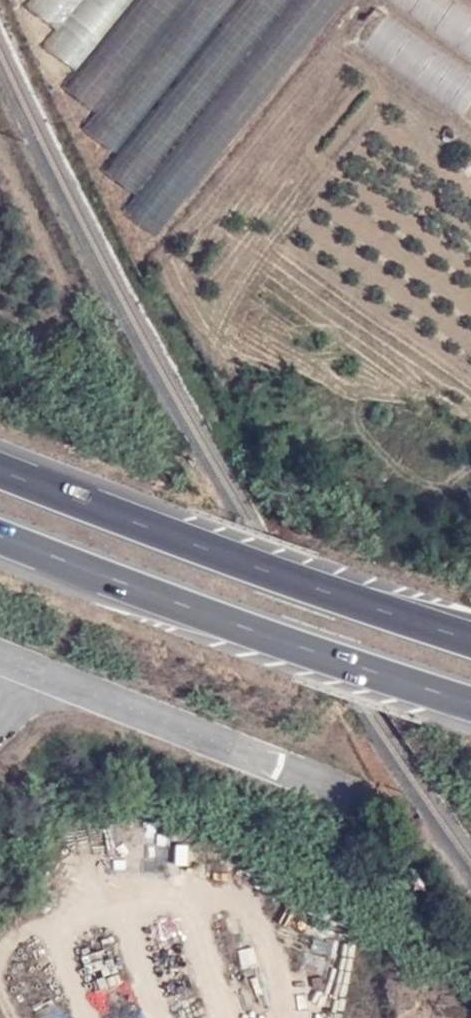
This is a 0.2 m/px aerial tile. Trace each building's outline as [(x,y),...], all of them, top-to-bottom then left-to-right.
[(30,2),(30,15),(56,24),(47,49),(67,65),(78,65),(69,89),(96,109),(88,133),(105,146),(120,146),(183,62),(198,62),(227,23),(236,0),(32,0),(30,2)] [(380,1),(470,62),(470,13),(452,0),(380,0),(380,1)] [(348,43),(470,127),(470,78),(371,10),(348,43)] [(54,1001),(29,1017),(65,1017),(54,1001)]
